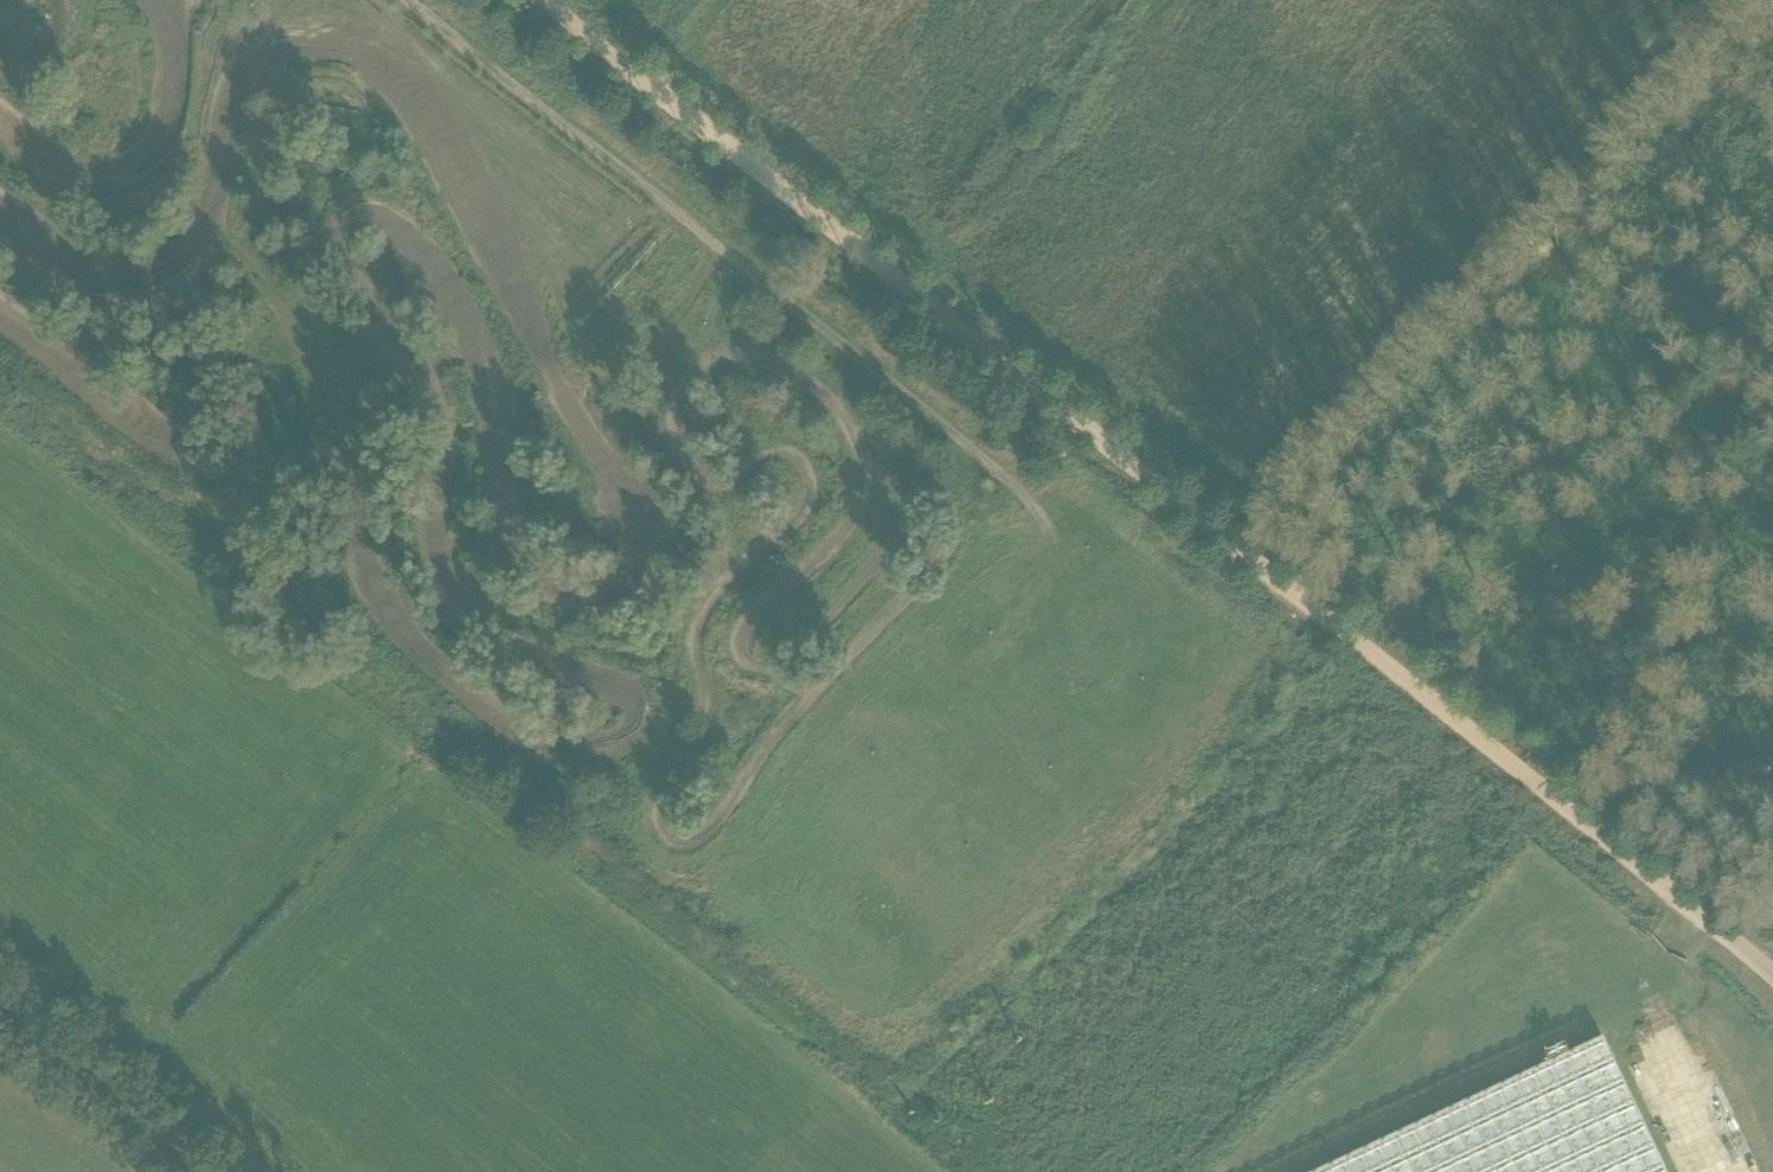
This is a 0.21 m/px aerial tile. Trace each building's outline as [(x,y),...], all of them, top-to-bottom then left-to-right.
[(1603,1037),(1314,1171),(1666,1171),(1603,1037)]
